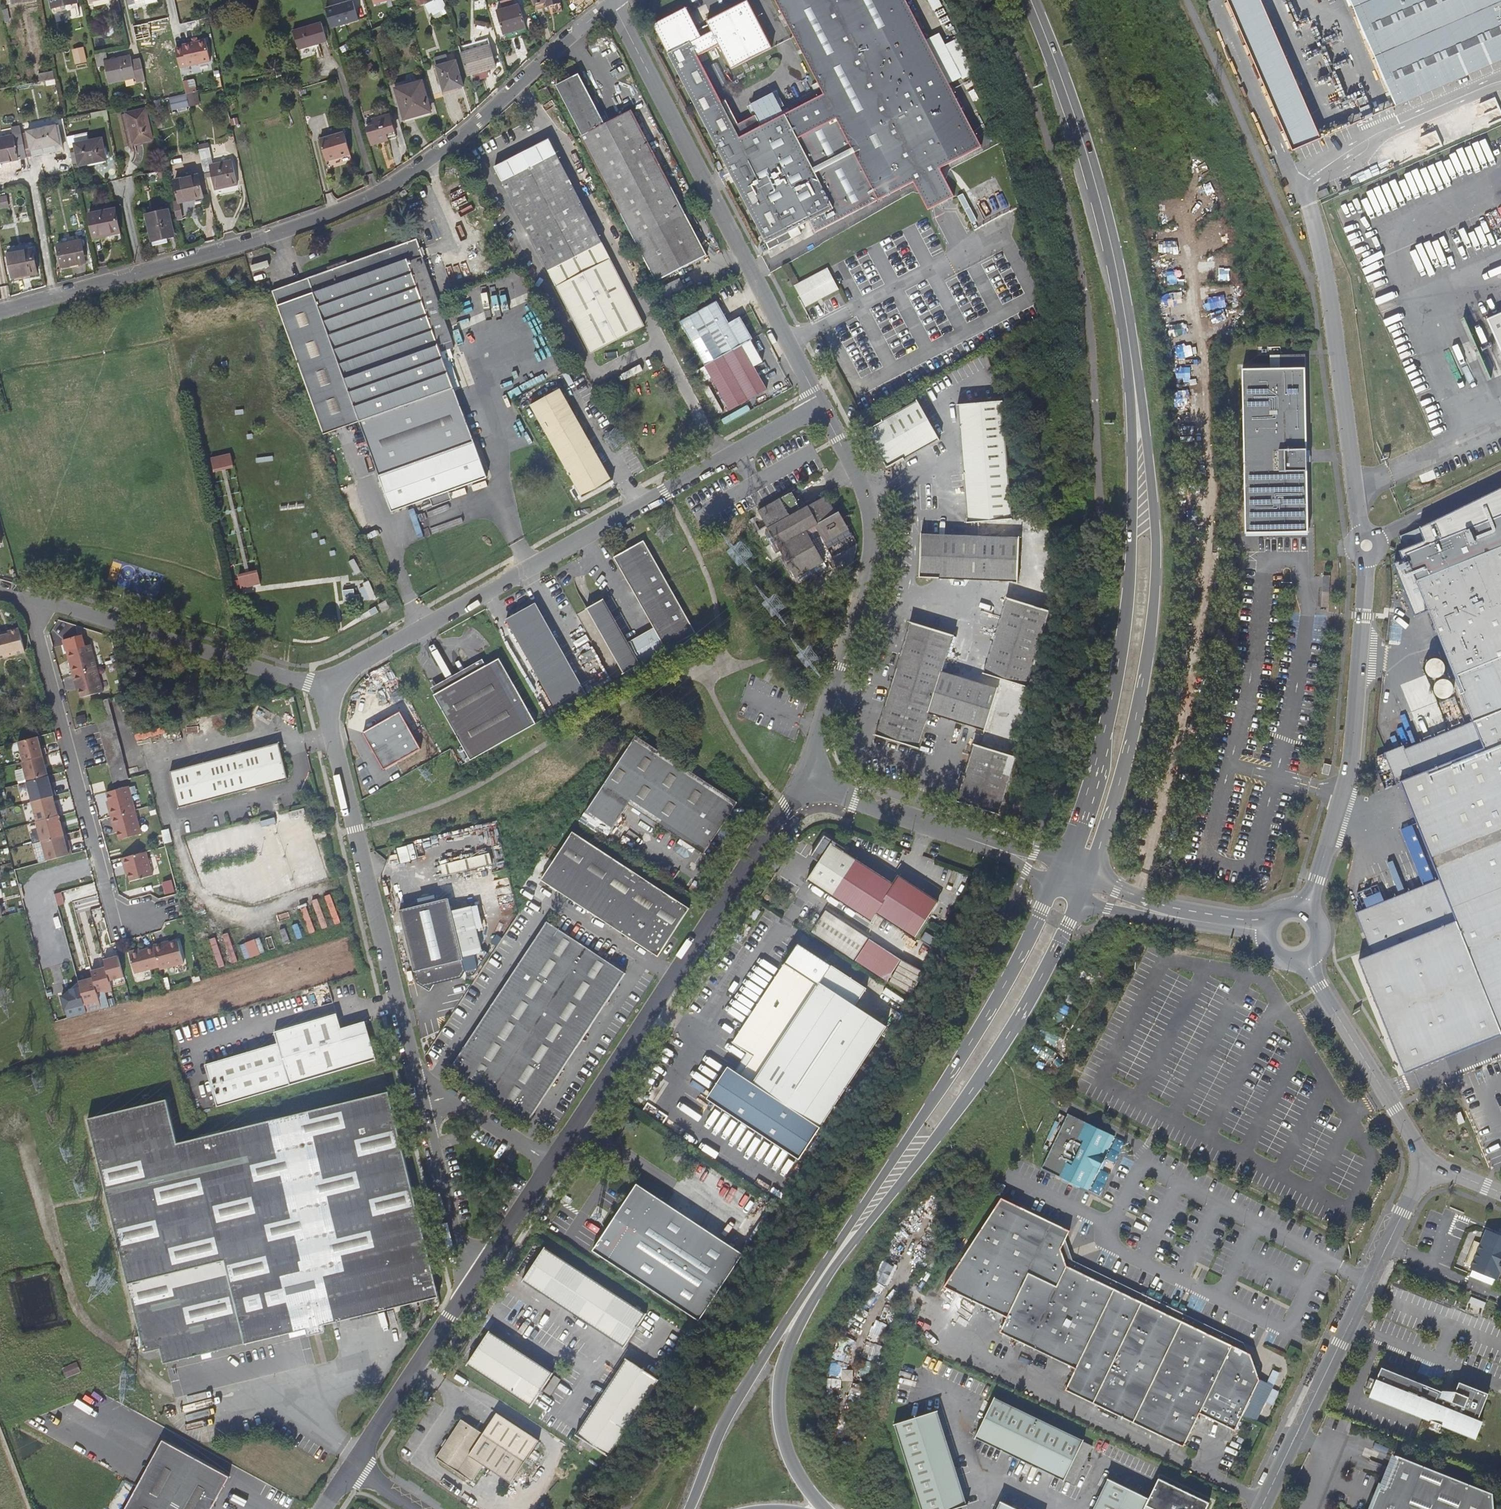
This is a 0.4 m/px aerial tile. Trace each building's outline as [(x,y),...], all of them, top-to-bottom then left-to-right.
[(52,8),(78,3),(78,0),(50,0),(52,8)] [(446,6),(443,0),(438,0),(426,6),(430,14),(446,6)] [(560,3),(559,0),(532,0),(536,11),(560,3)] [(784,116),(762,127),(740,138),(722,104),(699,58),(720,47),(732,71),(773,50),(748,3),(708,24),(709,27),(699,32),(687,9),(654,26),(770,250),(792,238),(789,232),(810,222),(816,234),(914,184),(917,190),(943,176),(940,171),(982,149),(905,0),(775,0),(824,95),(784,116)] [(939,0),(928,0),(935,13),(944,9),(939,0)] [(1260,0),(1227,0),(1292,152),(1320,140),(1260,0)] [(1391,97),(1393,100),(1396,106),(1500,61),(1500,0),(1349,0),(1391,97)] [(326,10),(332,29),(359,21),(353,2),(326,10)] [(503,35),(526,29),(520,4),(496,11),(503,35)] [(2,10),(5,22),(10,21),(8,9),(2,10)] [(436,20),(443,17),(440,12),(434,15),(436,20)] [(299,49),(327,41),(322,23),(293,31),(299,49)] [(526,30),(526,29),(503,35),(505,42),(528,36),(526,30)] [(176,47),(180,67),(211,60),(206,39),(183,44),(183,46),(176,47)] [(461,54),(467,75),(497,67),(490,46),(489,41),(459,49),(461,54)] [(84,51),(74,54),(77,66),(86,64),(84,51)] [(145,80),(141,60),(132,61),(131,56),(104,62),(103,58),(107,57),(106,51),(94,54),(98,67),(105,66),(109,83),(135,77),(137,82),(145,80)] [(446,56),(434,59),(440,81),(443,80),(446,91),(464,86),(456,61),(448,63),(446,56)] [(54,79),(55,79),(53,72),(38,74),(40,82),(54,79)] [(405,119),(431,112),(422,81),(396,89),(405,119)] [(545,102),(553,98),(548,88),(540,92),(545,102)] [(762,127),(784,116),(775,98),(774,94),(752,105),(756,114),(762,127)] [(192,107),(188,95),(169,100),(172,112),(192,107)] [(616,146),(593,100),(582,105),(580,101),(568,107),(594,158),(593,159),(656,282),(707,256),(644,132),(616,146)] [(762,127),(756,114),(739,123),(727,101),(722,104),(740,138),(762,127)] [(133,144),(153,140),(146,109),(126,113),(133,144)] [(107,110),(91,113),(91,117),(104,115),(105,121),(109,120),(107,110)] [(372,145),(395,138),(389,115),(373,120),(374,123),(367,126),(372,145)] [(28,132),(32,156),(64,150),(59,126),(28,132)] [(22,133),(26,158),(32,156),(28,132),(22,133)] [(327,162),(351,154),(344,132),(320,139),(327,162)] [(22,133),(0,137),(0,163),(26,158),(22,133)] [(88,141),(87,133),(67,138),(68,145),(74,144),(79,166),(104,161),(102,153),(105,152),(102,138),(88,141)] [(585,209),(549,140),(495,168),(554,281),(591,354),(645,326),(585,209)] [(199,150),(204,175),(211,173),(215,191),(238,185),(232,160),(214,164),(210,147),(199,150)] [(179,203),(204,197),(198,175),(174,181),(179,203)] [(955,198),(943,176),(917,190),(929,212),(955,198)] [(94,238),(121,233),(115,208),(89,214),(94,238)] [(152,242),(175,237),(169,210),(146,215),(152,242)] [(61,268),(86,263),(81,240),(57,245),(61,268)] [(291,319),(295,332),(310,375),(331,432),(360,421),(393,511),(430,497),(449,491),(487,477),(445,361),(453,358),(450,349),(454,348),(422,259),(423,258),(416,240),(349,264),(282,289),(291,319)] [(12,277),(38,273),(33,249),(8,254),(12,277)] [(840,289),(829,268),(795,286),(807,308),(840,289)] [(291,319),(282,289),(279,290),(295,332),(291,319)] [(750,341),(752,339),(740,317),(729,323),(717,302),(681,322),(705,365),(750,341)] [(1500,347),(1500,313),(1489,318),(1500,347)] [(750,341),(705,365),(711,376),(730,410),(766,390),(753,367),(762,362),(750,341)] [(1308,532),(1305,355),(1280,355),(1280,369),(1271,369),(1242,369),(1245,534),(1308,532)] [(1280,369),(1280,355),(1270,355),(1271,369),(1280,369)] [(705,365),(696,371),(702,381),(711,376),(705,365)] [(561,389),(531,406),(584,497),(613,480),(561,389)] [(1011,520),(1002,401),(959,405),(969,523),(1011,520)] [(939,438),(918,402),(867,431),(888,467),(939,438)] [(210,456),(213,469),(233,464),(230,451),(210,456)] [(1357,913),(1373,955),(1359,960),(1404,1074),(1500,1035),(1500,488),(1417,529),(1422,542),(1413,545),(1409,538),(1400,541),(1403,549),(1399,551),(1402,560),(1393,564),(1398,576),(1403,588),(1414,616),(1428,611),(1437,634),(1450,665),(1426,675),(1448,732),(1404,749),(1402,746),(1384,753),(1396,785),(1401,783),(1410,805),(1440,880),(1357,913)] [(452,498),(449,491),(430,497),(433,505),(452,498)] [(756,532),(773,562),(784,556),(799,583),(827,567),(813,541),(822,536),(825,543),(849,529),(840,512),(835,514),(826,496),(802,508),(793,492),(759,512),(767,526),(756,532)] [(1018,581),(1019,539),(921,535),(919,577),(1018,581)] [(628,643),(640,665),(697,633),(645,541),(615,558),(655,628),(628,643)] [(237,572),(240,587),(260,583),(257,568),(237,572)] [(1403,588),(1398,576),(1393,578),(1399,590),(1403,588)] [(370,582),(358,585),(363,601),(375,597),(370,582)] [(344,597),(355,595),(353,587),(342,589),(344,597)] [(986,673),(1026,686),(1044,625),(1050,610),(1009,598),(986,673)] [(624,674),(640,665),(628,643),(603,599),(588,608),(624,674)] [(382,612),(389,608),(386,601),(378,605),(382,612)] [(558,711),(587,695),(536,603),(507,620),(558,711)] [(0,630),(0,653),(24,646),(18,623),(8,626),(8,628),(1,630),(0,630)] [(904,648),(944,660),(952,635),(912,623),(904,648)] [(73,674),(97,667),(91,643),(69,649),(72,664),(71,664),(73,674)] [(874,646),(870,658),(877,660),(881,648),(874,646)] [(944,660),(904,648),(877,737),(916,749),(928,713),(984,730),(997,690),(940,672),(944,660)] [(486,666),(435,694),(472,759),(511,737),(537,723),(500,658),(486,666)] [(432,689),(435,694),(486,666),(483,660),(432,689)] [(97,667),(73,674),(76,682),(77,682),(81,696),(103,691),(97,667)] [(390,700),(384,697),(369,705),(370,711),(376,714),(376,717),(379,722),(381,724),(380,730),(385,734),(400,725),(400,719),(395,716),(395,709),(389,706),(390,700)] [(113,783),(129,779),(110,708),(108,699),(92,703),(97,724),(108,763),(113,783)] [(370,717),(376,714),(370,711),(369,705),(364,708),(364,714),(370,717)] [(380,737),(385,734),(380,730),(381,724),(375,728),(375,734),(380,737)] [(405,729),(400,725),(385,734),(389,738),(389,744),(393,747),(399,744),(400,737),(405,734),(405,729)] [(704,852),(737,804),(738,801),(637,734),(615,768),(588,809),(614,827),(629,803),(704,852)] [(38,736),(18,741),(24,761),(43,755),(38,736)] [(278,742),(169,769),(177,805),(287,779),(278,742)] [(958,802),(998,814),(1015,757),(975,745),(958,802)] [(24,761),(22,761),(28,781),(48,775),(45,764),(48,763),(45,755),(43,755),(24,761)] [(380,760),(374,757),(364,762),(363,776),(375,782),(385,776),(385,768),(380,760)] [(1329,775),(1332,765),(1325,763),(1322,773),(1329,775)] [(18,781),(25,779),(22,767),(15,769),(18,781)] [(53,795),(56,794),(54,786),(51,787),(50,783),(48,775),(28,781),(27,781),(32,801),(53,795)] [(111,817),(134,811),(128,787),(107,793),(110,807),(108,808),(111,817)] [(768,795),(762,791),(758,798),(763,802),(768,795)] [(56,807),(53,795),(32,801),(37,820),(59,815),(61,814),(59,806),(56,807)] [(1015,819),(1019,804),(1005,800),(1001,815),(1015,819)] [(134,811),(111,817),(113,826),(115,825),(119,840),(140,834),(134,811)] [(64,834),(66,833),(64,826),(62,826),(59,815),(37,820),(36,821),(42,841),(64,834)] [(262,825),(275,823),(274,817),(261,819),(262,825)] [(162,829),(164,842),(171,841),(168,828),(162,829)] [(573,832),(542,880),(659,957),(690,909),(573,832)] [(72,853),(69,845),(67,846),(65,840),(64,834),(42,841),(47,860),(72,853)] [(825,835),(811,856),(820,862),(809,879),(873,921),(878,913),(916,938),(938,904),(901,879),(896,886),(844,852),(846,849),(825,835)] [(401,863),(410,861),(406,846),(397,848),(401,863)] [(145,852),(121,858),(123,868),(126,868),(129,881),(152,876),(145,852)] [(443,876),(492,865),(489,852),(440,864),(443,876)] [(451,910),(448,898),(400,910),(417,982),(431,990),(435,984),(462,977),(466,971),(462,957),(478,953),(481,949),(470,906),(451,910)] [(761,912),(757,908),(750,918),(755,921),(761,912)] [(547,921),(451,1068),(530,1120),(627,974),(547,921)] [(933,949),(939,941),(927,933),(922,941),(933,949)] [(245,959),(264,951),(259,936),(239,944),(245,959)] [(854,949),(859,942),(851,937),(846,944),(854,949)] [(887,980),(902,958),(869,937),(855,960),(887,980)] [(159,967),(160,968),(183,962),(178,941),(163,944),(163,942),(153,944),(154,946),(159,967)] [(735,1042),(748,1051),(755,1056),(743,1073),(736,1068),(731,1065),(711,1095),(800,1154),(886,1026),(854,1005),(866,988),(800,944),(735,1042)] [(159,967),(154,946),(140,950),(139,949),(129,951),(135,973),(159,967)] [(86,1011),(101,1007),(97,993),(112,989),(109,979),(123,975),(118,955),(103,959),(105,966),(91,970),(93,978),(78,982),(86,1011)] [(913,994),(925,971),(902,959),(890,982),(913,994)] [(367,1027),(359,1022),(342,1027),(337,1012),(275,1031),(278,1042),(206,1065),(218,1106),(377,1058),(367,1027)] [(755,1056),(748,1051),(736,1068),(743,1073),(755,1056)] [(410,1178),(389,1090),(178,1141),(167,1098),(89,1118),(102,1173),(129,1282),(145,1351),(161,1347),(165,1362),(280,1334),(307,1327),(308,1332),(325,1327),(324,1323),(399,1305),(439,1296),(430,1259),(410,1178)] [(1088,1189),(1113,1134),(1067,1112),(1041,1167),(1088,1189)] [(509,1166),(502,1161),(498,1167),(505,1172),(509,1166)] [(734,1267),(743,1254),(637,1183),(593,1250),(699,1320),(734,1267)] [(1198,1413),(1234,1430),(1258,1380),(1254,1367),(1250,1354),(1067,1265),(1065,1256),(1062,1248),(1070,1230),(996,1195),(981,1221),(943,1285),(1006,1316),(999,1331),(1074,1368),(1064,1389),(1182,1447),(1198,1413)] [(1487,1232),(1482,1244),(1474,1241),(1465,1264),(1472,1267),(1471,1269),(1472,1269),(1469,1277),(1492,1286),(1495,1279),(1495,1278),(1500,1281),(1500,1238),(1487,1232)] [(625,1347),(645,1316),(544,1249),(524,1280),(625,1347)] [(490,1332),(469,1363),(531,1405),(552,1373),(490,1332)] [(608,1457),(659,1381),(628,1360),(578,1436),(582,1439),(579,1443),(591,1451),(594,1447),(608,1457)] [(79,1373),(75,1364),(61,1370),(65,1378),(79,1373)] [(1368,1397),(1474,1437),(1481,1420),(1477,1418),(1486,1393),(1457,1382),(1452,1396),(1379,1368),(1374,1381),(1370,1393),(1368,1397)] [(561,1379),(554,1375),(544,1391),(550,1395),(561,1379)] [(1370,1393),(1374,1381),(1367,1379),(1363,1390),(1370,1393)] [(994,1398),(975,1435),(1073,1482),(1091,1445),(994,1398)] [(462,1419),(437,1456),(472,1480),(483,1463),(510,1482),(538,1440),(497,1412),(483,1432),(462,1419)] [(935,1412),(895,1424),(922,1508),(954,1508),(965,1506),(935,1412)] [(230,1476),(163,1439),(124,1508),(211,1508),(230,1476)] [(1397,1456),(1396,1456),(1395,1456),(1394,1456),(1396,1459),(1385,1489),(1380,1487),(1376,1497),(1379,1498),(1377,1504),(1374,1503),(1372,1508),(1493,1508),(1492,1492),(1397,1456)] [(1145,1504),(1155,1508),(1205,1508),(1208,1502),(1158,1477),(1148,1498),(1109,1479),(1094,1508),(1143,1508),(1145,1504)] [(1228,1491),(1219,1487),(1217,1492),(1226,1496),(1228,1491)] [(1231,1499),(1226,1497),(1221,1507),(1227,1508),(1231,1499)]
